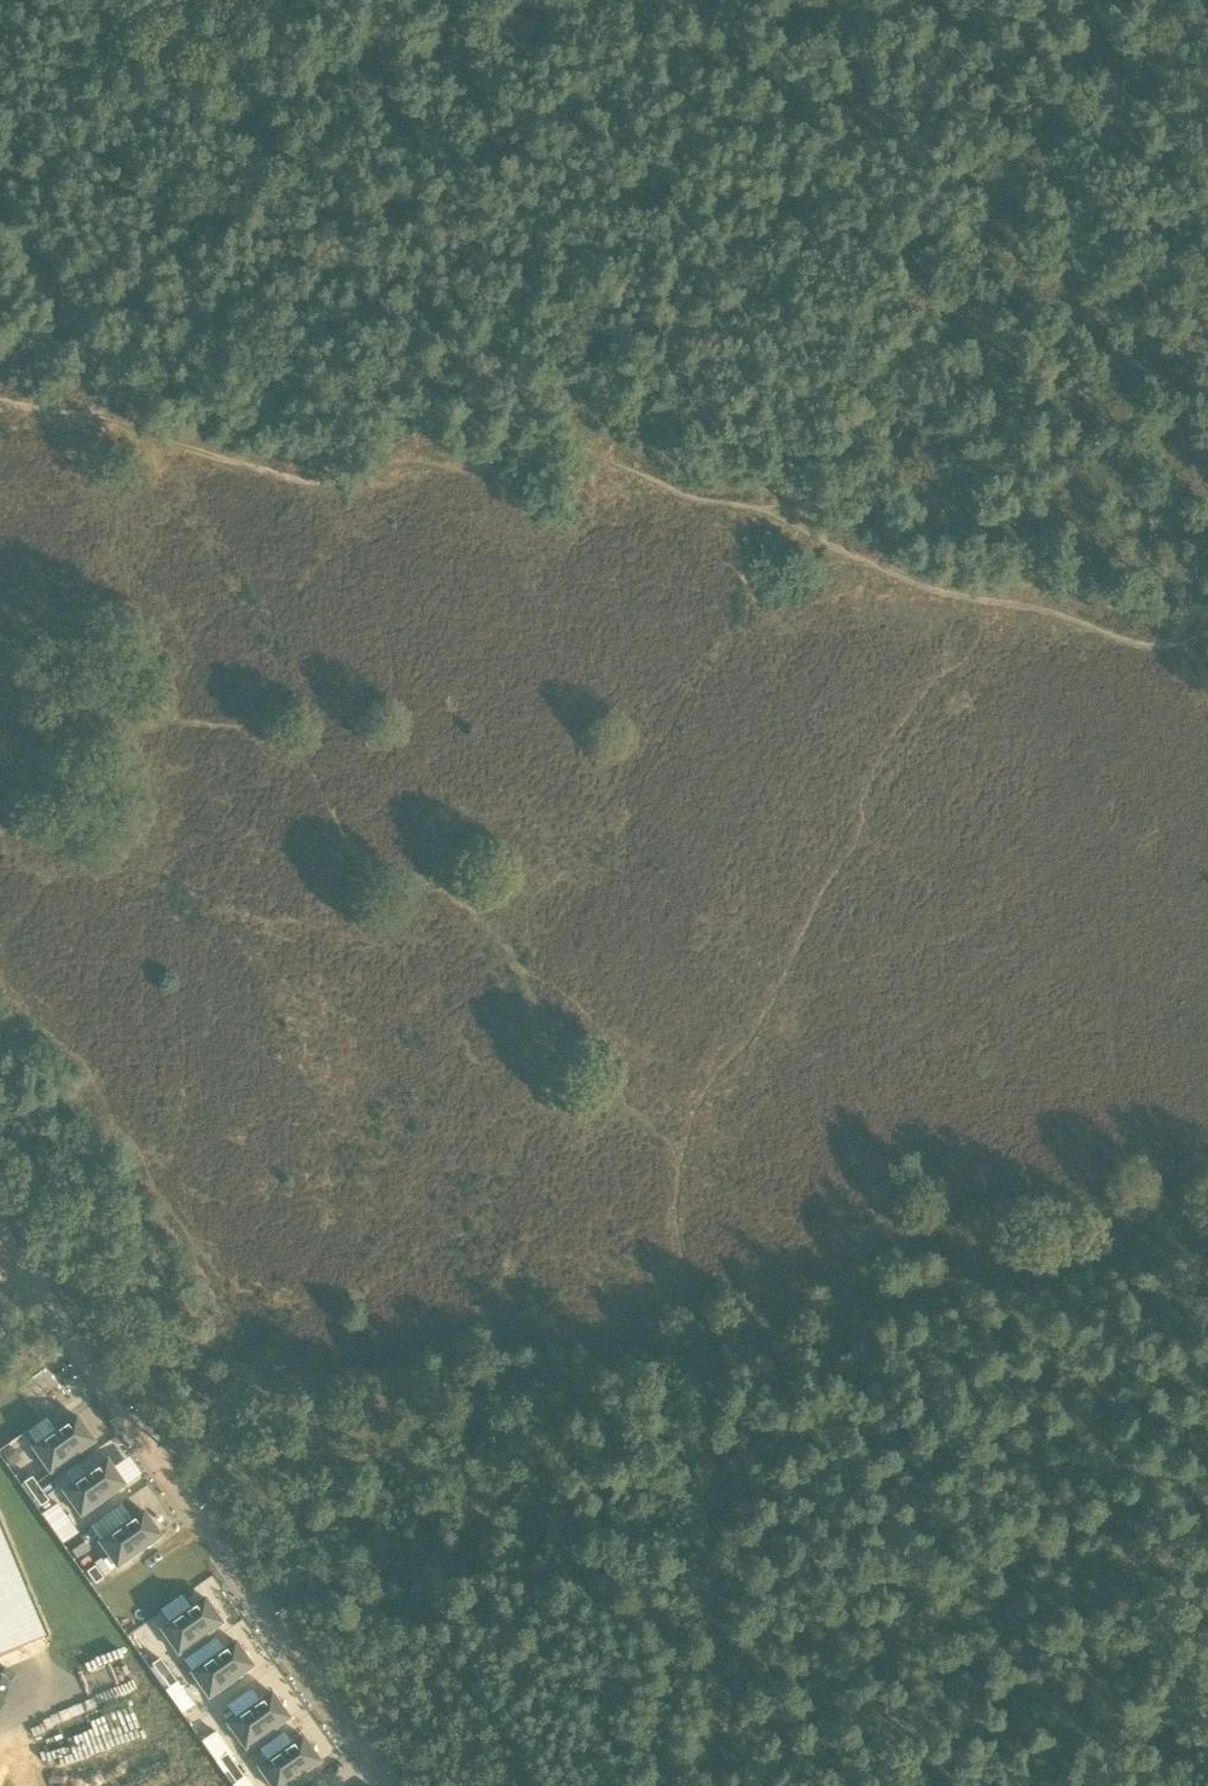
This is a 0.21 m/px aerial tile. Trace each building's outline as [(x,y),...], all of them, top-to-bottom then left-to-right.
[(96,1442),(78,1416),(33,1448),(51,1474),(96,1442)] [(108,1460),(63,1491),(82,1517),(127,1486),(108,1460)] [(25,1483),(33,1495),(41,1489),(33,1478),(25,1483)] [(49,1501),(41,1489),(33,1495),(41,1507),(50,1502),(49,1501)] [(163,1537),(145,1511),(100,1543),(118,1569),(163,1537)] [(49,1638),(0,1522),(0,1659),(49,1638)] [(78,1534),(66,1543),(77,1558),(81,1555),(89,1549),(78,1534)] [(104,1579),(96,1567),(88,1572),(96,1584),(104,1579)] [(166,1621),(190,1603),(183,1593),(158,1612),(166,1621)] [(161,1630),(179,1655),(224,1624),(206,1598),(161,1630)] [(255,1667),(237,1642),(192,1673),(210,1699),(255,1667)] [(161,1659),(153,1665),(161,1677),(169,1671),(161,1659)] [(178,1683),(169,1671),(161,1677),(170,1689),(178,1683)] [(228,1724),(246,1750),(291,1719),(273,1693),(228,1724)] [(322,1762),(303,1736),(259,1768),(271,1785),(288,1785),(322,1762)] [(228,1772),(236,1766),(228,1754),(220,1760),(228,1772)] [(245,1778),(236,1766),(228,1772),(237,1784),(245,1778)]
